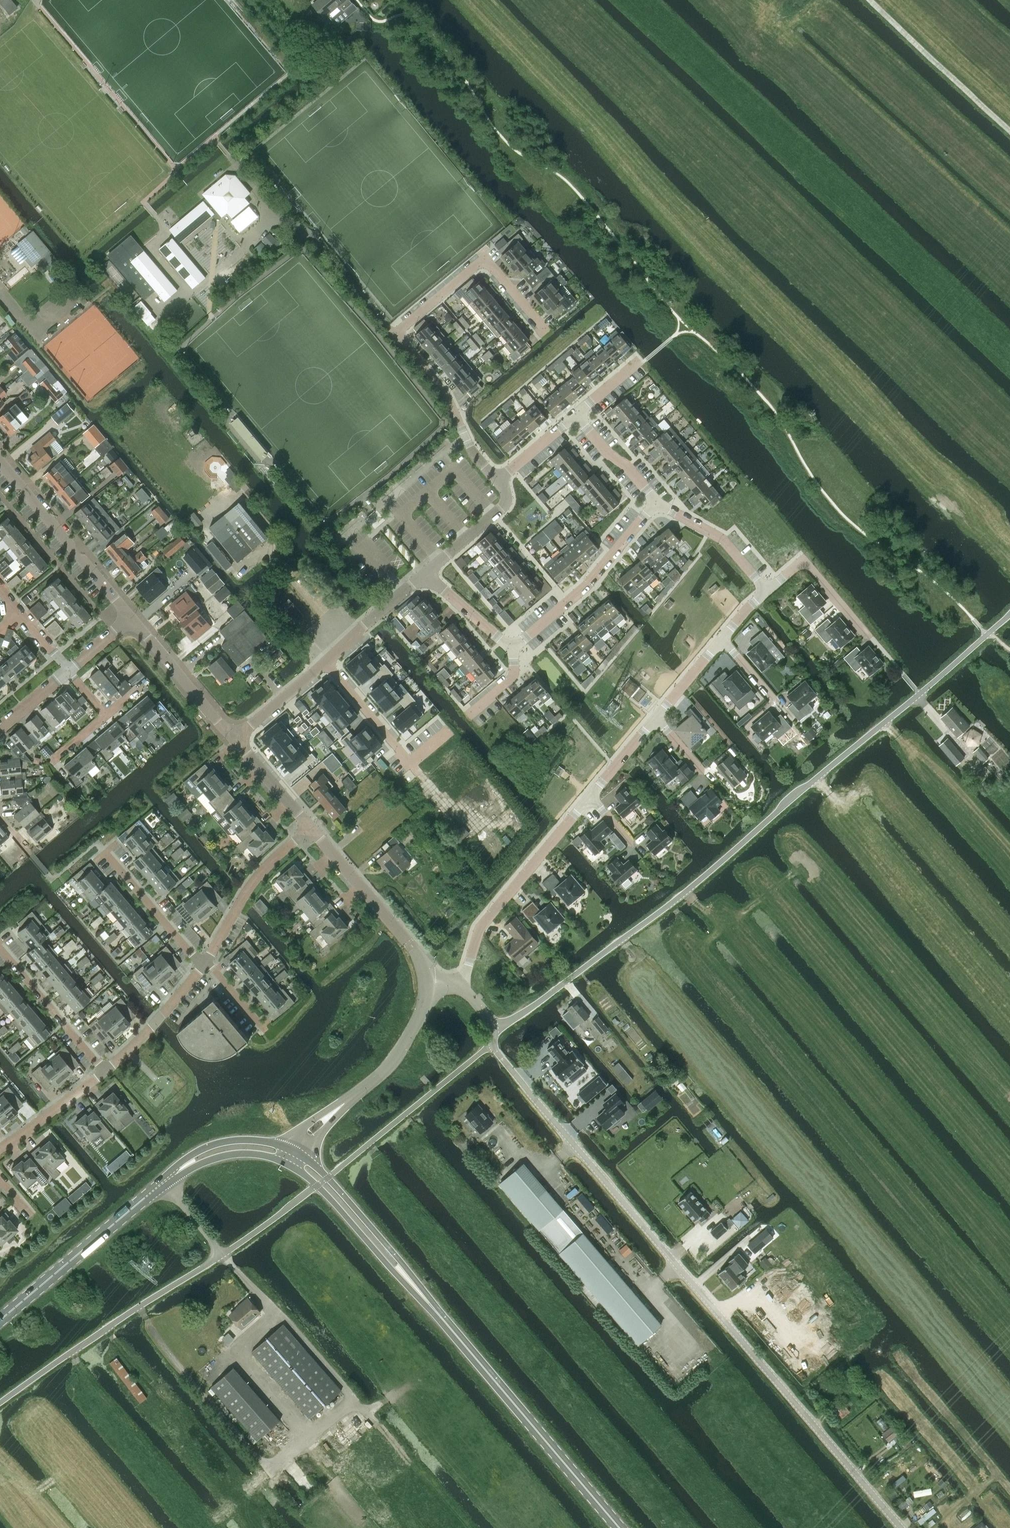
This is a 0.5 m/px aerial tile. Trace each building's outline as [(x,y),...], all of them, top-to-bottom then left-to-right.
[(10,14),(17,8),(10,0),(0,0),(0,3),(9,14),(10,14)] [(313,5),(324,17),(327,14),(332,20),(346,8),(351,4),(353,2),(351,0),(319,0),(313,5)] [(304,15),(310,9),(306,4),(299,9),(304,15)] [(206,198),(170,229),(181,242),(217,211),(222,216),(227,212),(232,217),(249,203),(244,197),(250,193),(235,175),(225,174),(202,193),(206,198)] [(31,232),(17,244),(27,257),(25,259),(24,259),(30,266),(31,267),(39,260),(41,263),(51,255),(51,254),(52,254),(33,231),(32,232),(31,232)] [(518,233),(499,250),(503,255),(502,256),(505,260),(504,261),(508,266),(526,251),(519,243),(523,239),(518,233)] [(131,235),(108,255),(146,299),(156,290),(165,301),(177,290),(144,251),(142,248),(131,235)] [(269,236),(260,244),(269,254),(277,246),(269,236)] [(160,249),(164,254),(193,288),(206,277),(172,238),(160,249)] [(526,251),(508,266),(513,271),(514,270),(517,274),(518,273),(523,278),(524,277),(529,282),(537,275),(532,270),(534,269),(536,272),(545,265),(542,261),(537,256),(536,257),(529,249),(529,248),(526,251)] [(51,255),(41,263),(46,269),(47,270),(49,269),(51,267),(57,262),(58,261),(52,254),(51,254),(51,255)] [(537,275),(529,282),(533,287),(532,288),(536,293),(534,295),(538,299),(537,300),(541,305),(561,287),(554,279),(556,277),(551,272),(547,267),(537,275)] [(472,278),(454,294),(458,299),(463,296),(470,304),(487,289),(479,281),(476,283),(472,278)] [(561,287),(541,305),(546,310),(546,309),(550,313),(551,312),(556,317),(566,308),(568,311),(577,304),(574,301),(575,300),(570,295),(566,298),(559,290),(562,287),(561,287)] [(487,289),(470,304),(477,312),(493,298),(487,289)] [(493,298),(477,312),(483,320),(501,306),(493,298)] [(144,319),(152,312),(142,301),(134,307),(144,319)] [(501,306),(483,320),(490,329),(507,314),(501,306)] [(507,314),(490,329),(497,337),(514,322),(507,314)] [(415,335),(422,344),(440,329),(439,329),(436,332),(424,319),(414,327),(418,333),(415,335)] [(603,321),(598,325),(601,328),(602,330),(611,323),(609,321),(608,320),(605,323),(603,321)] [(514,322),(497,337),(498,337),(501,334),(508,342),(504,345),(521,331),(514,322)] [(440,329),(422,344),(429,352),(447,337),(440,329)] [(521,331),(504,345),(512,354),(515,351),(520,356),(530,347),(526,342),(529,339),(521,331)] [(16,333),(1,345),(7,352),(11,348),(17,343),(21,339),(16,333)] [(611,340),(623,354),(631,347),(619,333),(611,340)] [(447,337),(429,352),(436,360),(450,349),(450,348),(453,345),(447,337)] [(17,343),(11,348),(17,355),(23,350),(25,352),(30,349),(30,348),(22,339),(21,339),(17,343)] [(603,347),(615,360),(623,354),(611,340),(603,347)] [(596,353),(607,367),(615,360),(603,347),(596,353)] [(29,357),(23,362),(28,369),(35,364),(39,360),(41,359),(32,348),(30,348),(30,349),(25,352),(29,357)] [(450,349),(436,360),(443,368),(457,357),(450,349)] [(587,358),(599,374),(607,367),(596,353),(588,360),(587,358)] [(457,357),(443,368),(450,377),(467,362),(460,354),(457,357)] [(579,365),(592,380),(599,374),(587,358),(579,365)] [(35,364),(28,369),(34,376),(35,376),(37,379),(38,379),(48,371),(49,370),(50,369),(41,359),(39,360),(35,364)] [(467,362),(450,377),(457,385),(474,370),(467,362)] [(574,375),(586,389),(584,386),(592,380),(579,365),(571,372),(574,375)] [(34,376),(28,369),(20,375),(29,385),(37,379),(35,376),(34,376)] [(48,371),(38,379),(41,383),(40,384),(46,390),(55,382),(56,381),(58,380),(49,370),(48,371)] [(474,370),(457,385),(465,393),(468,391),(472,396),(482,387),(478,382),(482,379),(474,370)] [(566,382),(578,396),(586,389),(574,375),(566,382)] [(55,382),(46,390),(46,391),(49,395),(55,402),(65,394),(66,393),(68,391),(58,380),(56,381),(55,382)] [(558,389),(570,402),(578,396),(566,382),(558,389)] [(550,395),(562,409),(570,402),(558,389),(550,395)] [(554,416),(562,409),(550,395),(542,402),(554,416)] [(615,412),(619,416),(633,405),(626,397),(612,408),(606,414),(609,417),(615,412)] [(53,416),(54,417),(59,424),(74,411),(68,403),(53,416)] [(2,426),(21,411),(18,408),(15,404),(0,416),(0,424),(2,426)] [(527,411),(539,425),(547,418),(535,404),(527,411)] [(616,426),(619,430),(637,415),(640,413),(633,405),(619,416),(623,421),(616,426)] [(637,415),(619,430),(622,433),(629,428),(632,432),(637,428),(651,417),(651,416),(650,417),(643,410),(640,413),(637,415)] [(21,411),(2,426),(9,434),(27,418),(29,416),(29,414),(27,411),(23,414),(21,411)] [(519,418),(531,431),(539,425),(527,411),(519,418)] [(495,420),(494,419),(491,416),(486,420),(489,425),(495,420)] [(637,428),(632,432),(636,436),(630,442),(632,445),(637,442),(658,424),(651,417),(637,428)] [(511,424),(523,438),(531,431),(519,418),(511,424)] [(504,431),(515,445),(523,438),(511,424),(504,431)] [(637,442),(632,445),(635,449),(642,443),(646,448),(652,442),(659,436),(671,426),(666,430),(664,432),(658,424),(637,442)] [(652,442),(656,446),(649,452),(652,455),(677,434),(671,426),(659,436),(652,442)] [(88,438),(88,439),(92,444),(95,447),(96,447),(101,443),(106,439),(106,438),(98,429),(98,430),(93,434),(88,438)] [(507,451),(515,445),(504,431),(496,438),(507,451)] [(45,444),(29,458),(39,470),(59,453),(52,444),(56,440),(50,432),(41,440),(45,444)] [(677,434),(652,455),(655,459),(662,453),(665,458),(684,442),(677,434)] [(95,447),(95,448),(96,450),(99,453),(111,443),(108,440),(106,438),(106,439),(101,443),(96,447),(95,447)] [(684,442),(665,458),(669,462),(662,468),(665,471),(691,450),(684,442)] [(550,460),(556,467),(576,451),(573,448),(568,452),(564,448),(550,460)] [(113,449),(107,454),(112,461),(119,456),(113,449)] [(691,450),(665,471),(668,474),(675,469),(679,473),(692,462),(697,458),(691,450)] [(576,451),(556,467),(563,475),(577,463),(574,459),(578,455),(576,451)] [(121,456),(110,465),(119,476),(129,467),(121,456)] [(682,478),(676,483),(679,486),(699,469),(704,465),(697,458),(692,462),(679,473),(682,478)] [(61,462),(44,476),(53,486),(69,472),(61,462)] [(577,463),(563,475),(569,482),(588,466),(585,463),(580,467),(577,463)] [(588,466),(569,482),(575,490),(580,486),(589,477),(586,473),(591,469),(588,466)] [(692,489),(705,477),(699,469),(679,486),(681,490),(688,484),(692,489)] [(69,472),(53,486),(59,493),(76,479),(69,472)] [(589,477),(580,486),(586,493),(605,476),(602,473),(597,477),(594,473),(589,477)] [(605,476),(586,493),(593,501),(607,488),(603,484),(608,480),(605,476)] [(689,499),(692,502),(706,490),(712,485),(705,477),(692,489),(696,493),(689,499)] [(76,479),(59,493),(65,501),(82,487),(76,479)] [(706,490),(692,502),(695,506),(701,500),(705,505),(709,502),(713,507),(723,498),(719,493),(712,485),(706,490)] [(82,487),(65,501),(71,508),(88,494),(82,487)] [(607,488),(593,501),(599,508),(617,491),(615,488),(610,492),(607,488)] [(617,491),(599,508),(605,515),(619,503),(616,499),(620,495),(617,491)] [(76,513),(83,521),(101,505),(95,498),(89,502),(76,513)] [(240,502),(209,527),(238,562),(268,537),(240,502)] [(152,514),(157,519),(165,512),(159,505),(155,504),(149,510),(148,509),(139,517),(143,522),(152,514)] [(101,505),(83,521),(89,528),(107,513),(101,505)] [(165,512),(157,519),(162,525),(170,518),(165,512)] [(107,513),(89,528),(96,536),(114,521),(107,513)] [(2,538),(15,527),(7,517),(0,523),(0,536),(2,538)] [(164,527),(169,533),(180,524),(175,518),(169,523),(168,522),(165,524),(166,526),(164,527)] [(555,520),(550,524),(553,527),(554,527),(559,533),(563,529),(558,523),(555,520)] [(114,521),(96,536),(102,544),(121,529),(114,521)] [(15,527),(2,538),(10,548),(23,537),(15,527)] [(672,548),(681,541),(669,527),(661,534),(672,548)] [(579,542),(590,555),(599,548),(589,537),(591,535),(586,529),(584,531),(576,538),(579,542)] [(477,544),(483,551),(502,535),(499,532),(494,536),(491,531),(477,544)] [(106,549),(112,556),(132,540),(126,533),(118,539),(106,549)] [(168,557),(186,542),(185,541),(188,538),(185,534),(181,537),(180,536),(163,550),(168,557)] [(661,534),(653,541),(665,555),(672,548),(661,534)] [(502,535),(483,551),(479,554),(486,562),(489,559),(503,546),(500,542),(505,538),(502,535)] [(23,537),(10,548),(18,557),(31,546),(23,537)] [(568,544),(583,562),(590,555),(579,542),(576,538),(568,544)] [(132,540),(112,556),(118,564),(130,554),(127,550),(135,543),(132,540)] [(213,540),(206,545),(226,569),(232,564),(213,540)] [(653,541),(645,547),(657,561),(661,567),(669,560),(665,555),(653,541)] [(560,551),(575,568),(583,562),(568,544),(560,551)] [(31,546),(18,557),(26,567),(39,556),(31,546)] [(503,546),(489,559),(495,566),(514,550),(512,546),(507,550),(503,546)] [(642,559),(657,578),(658,578),(654,573),(661,567),(657,561),(645,547),(637,554),(642,560),(642,559)] [(207,565),(194,549),(184,557),(197,573),(207,565)] [(514,550),(495,566),(492,569),(498,576),(502,573),(516,561),(513,557),(517,553),(514,550)] [(130,554),(118,564),(124,571),(144,554),(142,551),(134,558),(130,554)] [(552,557),(567,575),(575,568),(560,551),(552,557)] [(144,554),(124,571),(131,579),(144,569),(149,565),(145,560),(147,558),(144,554)] [(39,556),(26,567),(19,573),(22,577),(29,571),(34,577),(47,565),(39,556)] [(457,561),(455,562),(461,569),(468,564),(471,560),(468,556),(464,559),(462,556),(461,557),(457,561)] [(559,582),(567,575),(552,557),(544,564),(559,582)] [(646,580),(650,584),(657,578),(642,559),(642,560),(634,566),(646,580)] [(0,563),(0,572),(8,565),(4,560),(0,563)] [(516,561),(502,573),(508,581),(527,564),(524,561),(519,565),(516,561)] [(527,564),(508,581),(514,588),(528,576),(525,572),(530,568),(527,564)] [(0,572),(0,575),(3,579),(13,571),(8,565),(0,572)] [(626,573),(642,591),(650,584),(646,580),(634,566),(626,573)] [(151,602),(167,589),(158,577),(163,573),(158,568),(146,578),(150,583),(141,591),(151,602)] [(212,568),(200,578),(204,583),(212,593),(224,585),(226,583),(216,572),(212,568)] [(634,598),(642,591),(626,573),(618,579),(634,598)] [(16,575),(7,583),(11,588),(21,580),(16,575)] [(528,576),(514,588),(520,595),(539,579),(536,576),(532,580),(528,576)] [(44,589),(53,598),(65,587),(57,578),(44,589)] [(539,579),(520,595),(527,603),(541,591),(537,586),(542,582),(539,579)] [(712,594),(719,588),(716,583),(708,590),(712,594)] [(818,607),(825,601),(811,584),(797,596),(805,605),(799,610),(810,624),(823,613),(818,607)] [(233,595),(224,585),(212,593),(210,595),(220,606),(233,595)] [(65,587),(53,598),(61,608),(74,597),(65,587)] [(182,622),(197,609),(194,605),(196,603),(187,591),(171,604),(178,613),(176,615),(182,622)] [(408,613),(415,622),(432,607),(425,598),(422,601),(417,596),(399,611),(404,617),(408,613)] [(74,597),(61,608),(69,617),(81,606),(74,597)] [(601,606),(617,624),(625,617),(609,599),(601,606)] [(669,609),(674,603),(670,599),(664,605),(669,609)] [(39,601),(29,609),(33,614),(43,606),(39,601)] [(227,610),(234,619),(245,609),(238,601),(227,610)] [(43,606),(33,614),(38,620),(47,612),(43,606)] [(81,606),(69,617),(77,627),(90,616),(81,606)] [(593,612),(609,631),(617,624),(601,606),(593,612)] [(422,639),(427,635),(430,638),(442,627),(439,624),(441,623),(436,618),(439,615),(432,607),(415,622),(421,629),(417,633),(422,639)] [(644,616),(647,614),(645,611),(642,607),(639,610),(644,616)] [(211,625),(197,609),(182,622),(190,632),(193,630),(198,636),(211,625)] [(220,630),(228,640),(222,644),(239,665),(258,649),(263,655),(275,645),(253,618),(245,609),(234,619),(220,630)] [(585,619),(601,638),(609,631),(593,612),(585,619)] [(840,647),(854,635),(840,618),(833,625),(828,618),(814,629),(826,643),(833,638),(840,647)] [(585,619),(577,626),(582,631),(594,645),(594,644),(599,650),(606,644),(601,638),(585,619)] [(54,620),(45,628),(49,634),(59,625),(54,620)] [(439,634),(445,642),(459,629),(453,622),(439,634)] [(59,625),(49,634),(53,638),(63,630),(59,625)] [(7,628),(4,639),(3,640),(10,642),(14,630),(7,628)] [(459,629),(445,642),(451,649),(465,637),(459,629)] [(755,648),(748,654),(762,671),(775,660),(777,663),(785,657),(774,644),(763,630),(762,631),(750,641),(749,642),(755,648)] [(582,631),(574,637),(586,651),(594,645),(582,631)] [(451,649),(457,656),(472,644),(465,637),(451,649)] [(574,637),(566,644),(582,662),(590,656),(586,651),(574,637)] [(309,644),(304,638),(299,642),(305,648),(309,644)] [(364,651),(348,664),(355,673),(372,659),(365,651),(371,646),(368,642),(361,648),(364,651)] [(12,648),(26,665),(36,657),(26,645),(20,649),(16,644),(12,648)] [(457,656),(464,664),(478,651),(472,644),(457,656)] [(558,651),(574,669),(582,662),(566,644),(558,651)] [(869,675),(883,663),(869,647),(862,653),(857,646),(844,657),(855,671),(862,666),(869,675)] [(11,657),(6,662),(16,673),(26,665),(12,648),(7,652),(11,657)] [(273,661),(283,652),(280,648),(270,657),(273,661)] [(465,675),(470,671),(484,659),(478,651),(464,664),(459,667),(465,675)] [(99,669),(90,677),(99,688),(114,675),(108,667),(111,664),(105,656),(95,665),(99,669)] [(235,673),(221,656),(209,666),(223,683),(226,680),(227,681),(229,679),(228,679),(235,673)] [(372,659),(355,673),(363,682),(375,672),(379,677),(389,669),(385,663),(383,665),(375,656),(372,659)] [(484,659),(470,671),(476,678),(490,666),(484,659)] [(6,682),(16,673),(6,662),(0,666),(0,665),(0,675),(6,682)] [(490,666),(476,678),(482,686),(497,674),(490,666)] [(383,682),(371,692),(379,701),(396,688),(399,684),(392,676),(394,674),(389,669),(379,677),(383,682)] [(725,671),(711,682),(723,696),(726,694),(730,691),(742,705),(754,694),(750,689),(751,688),(737,671),(730,677),(725,671)] [(592,674),(581,684),(585,689),(595,677),(592,674)] [(114,675),(99,688),(108,698),(117,691),(121,695),(131,687),(124,679),(120,682),(114,675)] [(536,678),(528,685),(540,698),(544,703),(552,696),(548,691),(536,678)] [(621,688),(631,696),(640,686),(630,678),(621,688)] [(328,681),(313,694),(320,702),(336,689),(328,681)] [(808,702),(817,695),(805,681),(788,695),(795,702),(788,707),(799,720),(813,709),(808,702)] [(528,685),(520,691),(532,705),(540,698),(528,685)] [(396,688),(379,701),(386,710),(398,700),(402,705),(412,696),(408,691),(402,696),(396,688)] [(50,702),(65,720),(70,716),(80,707),(78,705),(79,704),(66,689),(55,698),(62,706),(57,710),(51,702),(50,702)] [(336,689),(320,702),(327,711),(343,698),(336,689)] [(520,691),(513,698),(524,711),(532,705),(520,691)] [(455,696),(457,698),(460,701),(463,699),(458,693),(455,696)] [(136,704),(148,719),(156,713),(159,717),(167,710),(159,700),(154,704),(146,695),(136,704)] [(406,709),(394,720),(404,731),(424,714),(415,703),(417,702),(412,696),(402,705),(406,709)] [(327,711),(323,714),(331,723),(350,707),(343,698),(327,711)] [(524,711),(513,698),(505,704),(516,718),(524,711)] [(35,715),(50,733),(55,728),(53,726),(63,718),(65,720),(50,702),(40,711),(47,719),(42,723),(35,715)] [(148,719),(136,704),(125,713),(133,721),(128,726),(136,736),(141,742),(149,735),(141,726),(148,719)] [(350,707),(331,723),(338,731),(335,733),(339,739),(349,730),(345,725),(357,715),(350,707)] [(957,737),(970,726),(961,716),(960,717),(952,707),(941,717),(957,737)] [(698,739),(707,732),(699,723),(701,721),(690,708),(686,712),(690,717),(676,729),(694,751),(702,743),(698,739)] [(553,713),(555,715),(555,716),(558,719),(562,715),(560,712),(558,713),(556,710),(553,713)] [(778,739),(792,727),(780,714),(774,719),(768,712),(751,726),(763,740),(772,732),(778,739)] [(20,728),(35,746),(40,741),(38,739),(48,731),(50,733),(35,715),(25,724),(31,732),(27,736),(20,728)] [(281,720),(262,736),(270,745),(289,729),(281,720)] [(105,730),(118,745),(125,739),(128,742),(136,736),(128,726),(124,730),(116,721),(105,730)] [(351,731),(341,740),(345,745),(347,744),(354,752),(374,735),(367,726),(354,736),(351,731)] [(20,728),(10,737),(16,745),(11,749),(20,758),(31,762),(25,754),(23,752),(33,743),(35,746),(20,728)] [(289,729),(270,745),(277,753),(296,737),(289,729)] [(981,735),(972,729),(964,735),(968,745),(978,745),(981,735)] [(102,748),(97,752),(106,762),(113,755),(110,752),(118,745),(105,730),(94,739),(102,748)] [(793,741),(800,749),(808,742),(801,734),(793,741)] [(374,735),(354,752),(361,761),(360,762),(364,768),(374,759),(370,755),(382,745),(374,735)] [(296,737),(277,753),(284,762),(303,746),(296,737)] [(948,737),(939,745),(939,746),(956,765),(964,758),(965,757),(948,737)] [(303,746),(284,762),(291,771),(303,761),(307,766),(316,758),(312,752),(310,754),(303,746)] [(43,747),(39,750),(40,751),(45,757),(46,758),(52,753),(53,752),(49,748),(48,748),(46,750),(43,748),(43,747)] [(74,756),(87,771),(95,765),(98,768),(106,762),(97,752),(93,756),(85,747),(74,756)] [(988,758),(979,747),(974,752),(983,763),(988,758)] [(0,781),(23,778),(23,772),(20,772),(18,759),(20,759),(20,758),(11,749),(12,759),(0,760),(0,775),(10,773),(11,779),(0,780),(0,781)] [(648,761),(655,769),(654,769),(654,770),(654,771),(653,772),(654,774),(654,775),(655,775),(656,776),(657,776),(658,776),(659,776),(660,776),(660,775),(666,782),(676,774),(683,782),(694,773),(685,763),(679,769),(674,764),(676,762),(670,756),(669,757),(662,749),(658,752),(657,751),(656,751),(655,751),(654,751),(653,751),(652,752),(651,753),(651,754),(651,755),(651,756),(651,757),(652,758),(648,761)] [(733,786),(747,775),(730,756),(728,757),(724,753),(714,761),(718,766),(717,767),(733,786)] [(80,777),(87,771),(74,756),(64,765),(71,774),(67,778),(75,788),(83,781),(80,777)] [(205,763),(189,778),(196,786),(198,784),(205,792),(222,778),(219,775),(221,774),(216,768),(212,771),(205,763)] [(311,783),(317,789),(313,792),(320,800),(321,799),(325,804),(335,795),(330,788),(334,785),(323,773),(311,783)] [(342,781),(346,786),(353,780),(348,775),(342,781)] [(12,793),(13,799),(29,797),(25,791),(22,792),(20,779),(23,779),(23,778),(0,781),(2,794),(12,793)] [(205,792),(198,798),(211,813),(216,809),(232,795),(226,788),(230,785),(225,779),(224,780),(222,778),(205,792)] [(353,780),(346,786),(350,791),(357,785),(353,780)] [(674,791),(682,784),(678,780),(670,787),(674,791)] [(624,817),(641,803),(633,793),(631,794),(625,787),(615,796),(621,803),(616,807),(624,817)] [(716,806),(722,801),(711,788),(699,799),(691,790),(681,798),(689,808),(690,807),(700,819),(707,814),(710,819),(720,811),(716,806)] [(170,795),(165,799),(170,805),(176,801),(170,795)] [(232,795),(216,809),(222,817),(225,815),(231,823),(248,809),(246,807),(247,805),(242,799),(238,802),(232,795)] [(331,810),(329,811),(335,818),(346,808),(335,795),(325,804),(331,810)] [(14,815),(23,826),(40,811),(38,813),(30,803),(32,801),(29,797),(13,799),(13,800),(14,800),(22,809),(14,815)] [(236,845),(237,846),(259,827),(253,820),(257,817),(252,811),(250,812),(248,809),(231,823),(238,831),(236,833),(242,841),(236,845)] [(45,816),(40,811),(23,826),(31,819),(35,824),(27,831),(36,841),(51,828),(43,818),(45,816)] [(184,811),(179,815),(184,821),(189,816),(184,811)] [(128,844),(132,849),(151,833),(140,819),(126,830),(130,835),(126,839),(129,843),(128,844)] [(600,841),(612,831),(603,820),(591,830),(590,828),(580,837),(594,854),(605,846),(600,841)] [(655,854),(673,840),(664,830),(663,831),(657,824),(646,833),(652,840),(647,844),(655,854)] [(259,827),(237,846),(242,852),(248,847),(255,856),(255,857),(263,850),(265,851),(270,847),(269,845),(275,840),(266,831),(264,833),(259,827)] [(161,838),(164,842),(171,835),(169,832),(161,838)] [(151,833),(132,849),(136,854),(137,853),(140,856),(158,841),(151,833)] [(171,835),(164,842),(167,845),(174,839),(171,835)] [(394,835),(381,847),(386,853),(377,860),(384,867),(386,865),(396,876),(410,863),(401,852),(403,851),(397,844),(400,842),(394,835)] [(140,856),(135,861),(138,864),(137,865),(141,870),(159,854),(152,846),(159,841),(158,841),(140,856)] [(176,851),(180,855),(184,851),(181,847),(176,851)] [(175,859),(180,855),(176,851),(171,855),(175,859)] [(159,854),(141,870),(145,875),(146,874),(149,877),(166,863),(159,854)] [(185,861),(188,866),(193,861),(190,857),(185,861)] [(620,884),(622,883),(625,886),(626,887),(631,882),(631,881),(628,877),(637,870),(629,860),(623,864),(618,857),(607,866),(613,873),(611,874),(620,884)] [(166,863),(149,877),(152,881),(151,881),(155,886),(173,871),(166,863)] [(278,895),(283,901),(305,882),(301,876),(303,874),(295,864),(289,869),(288,868),(282,872),(284,874),(276,881),(284,890),(278,895)] [(81,869),(68,880),(79,894),(98,878),(94,873),(93,874),(90,870),(85,874),(81,869)] [(173,871),(155,886),(159,891),(160,891),(163,894),(180,880),(173,871)] [(568,904),(584,891),(571,875),(561,883),(553,873),(542,882),(553,896),(558,892),(568,904)] [(98,878),(79,894),(86,902),(104,887),(104,886),(101,883),(102,883),(98,878)] [(193,897),(209,915),(215,909),(214,908),(216,906),(214,903),(222,897),(208,880),(199,888),(201,890),(193,897)] [(96,894),(93,897),(99,905),(118,890),(113,885),(112,886),(109,882),(108,883),(104,886),(104,887),(105,887),(96,894)] [(305,882),(283,901),(284,901),(289,896),(296,904),(298,902),(305,910),(321,895),(319,893),(321,892),(315,886),(311,889),(305,882)] [(118,890),(99,905),(106,913),(124,899),(121,895),(122,895),(118,890)] [(310,932),(332,914),(326,906),(330,903),(325,897),(323,898),(321,895),(305,910),(311,917),(309,919),(315,927),(310,932)] [(202,920),(209,915),(193,897),(186,903),(184,901),(175,908),(189,924),(197,918),(199,921),(201,919),(202,920)] [(124,899),(106,913),(107,914),(110,911),(117,918),(132,906),(127,901),(126,902),(124,899)] [(260,899),(255,903),(264,913),(269,909),(260,899)] [(548,931),(563,919),(550,903),(541,911),(533,901),(522,910),(533,923),(538,919),(548,931)] [(78,909),(81,912),(88,906),(85,903),(78,909)] [(88,906),(81,912),(83,916),(91,910),(88,906)] [(132,906),(117,918),(124,927),(138,915),(135,912),(136,911),(132,906)] [(20,936),(24,941),(43,925),(31,911),(18,922),(22,927),(17,931),(20,935),(20,936)] [(332,914),(310,932),(315,938),(321,934),(328,943),(337,936),(338,938),(343,933),(342,931),(348,927),(339,917),(337,919),(332,914)] [(97,921),(99,924),(103,920),(100,915),(95,919),(97,921)] [(138,915),(124,927),(131,935),(127,938),(131,935),(146,923),(141,918),(140,918),(138,915)] [(517,960),(538,942),(526,929),(516,917),(506,926),(516,938),(505,946),(517,960)] [(94,928),(99,924),(97,921),(95,919),(90,923),(94,928)] [(248,922),(244,929),(247,931),(253,926),(248,922)] [(131,935),(127,938),(135,947),(152,932),(149,928),(150,928),(146,923),(131,935)] [(43,925),(24,941),(28,946),(29,945),(31,948),(32,948),(50,933),(43,925)] [(52,931),(55,934),(62,928),(60,925),(52,931)] [(62,928),(55,934),(58,937),(65,931),(62,928)] [(109,936),(112,940),(117,936),(114,932),(109,936)] [(29,950),(26,952),(33,961),(51,946),(44,938),(50,933),(32,948),(31,948),(29,950)] [(108,944),(112,940),(109,936),(104,940),(108,944)] [(69,945),(71,947),(75,943),(72,939),(67,943),(69,945)] [(234,958),(230,962),(233,966),(232,967),(236,972),(253,957),(255,956),(248,947),(252,944),(247,939),(244,942),(230,953),(234,958)] [(66,951),(71,947),(69,945),(67,943),(62,947),(66,951)] [(51,946),(33,961),(40,969),(58,955),(51,946)] [(113,951),(111,953),(113,956),(116,954),(117,955),(121,951),(118,946),(113,950),(113,951)] [(151,962),(167,980),(173,974),(172,973),(174,971),(172,968),(179,962),(165,946),(157,953),(159,955),(151,962)] [(268,959),(270,961),(275,957),(271,953),(266,957),(268,959)] [(58,955),(40,969),(47,977),(65,963),(64,963),(61,966),(54,958),(58,955)] [(83,962),(85,964),(89,960),(86,955),(81,959),(83,962)] [(142,966),(133,973),(147,990),(155,983),(157,986),(159,984),(160,985),(167,980),(151,962),(147,957),(141,963),(145,967),(144,968),(142,966)] [(253,957),(236,972),(240,977),(241,976),(244,979),(258,968),(260,966),(254,958),(253,957)] [(265,965),(270,961),(268,959),(266,957),(261,961),(265,965)] [(80,968),(85,964),(83,962),(81,959),(76,964),(80,968)] [(65,963),(47,977),(54,986),(71,971),(65,963)] [(258,968),(244,979),(247,982),(246,983),(250,988),(265,976),(258,968)] [(282,976),(284,978),(288,974),(285,969),(280,973),(282,976)] [(71,971),(54,986),(61,994),(66,990),(75,982),(68,975),(72,971),(71,971)] [(97,978),(99,980),(103,976),(100,972),(95,976),(97,978)] [(265,976),(250,988),(254,993),(255,992),(258,995),(272,984),(275,981),(268,973),(265,976)] [(279,982),(284,978),(282,976),(280,973),(275,977),(279,982)] [(8,982),(1,974),(0,975),(0,989),(8,982)] [(94,984),(99,980),(97,978),(95,976),(90,980),(94,984)] [(272,984),(258,995),(258,996),(261,999),(260,1000),(264,1004),(278,992),(282,989),(277,983),(275,981),(272,984)] [(15,990),(8,982),(0,989),(0,1004),(15,990)] [(66,990),(61,994),(68,1002),(85,988),(85,987),(81,990),(75,982),(66,990)] [(85,988),(68,1002),(75,1011),(93,996),(85,988)] [(278,992),(264,1004),(264,1005),(268,1010),(269,1009),(272,1012),(277,1008),(281,1014),(295,1002),(283,988),(282,989),(278,992)] [(0,1004),(0,1008),(5,1014),(8,1011),(22,999),(15,990),(0,1004)] [(106,1014),(121,1032),(128,1026),(127,1024),(129,1023),(127,1020),(134,1014),(120,997),(112,1005),(114,1007),(106,1014)] [(22,999),(8,1011),(15,1018),(11,1022),(12,1022),(29,1007),(22,999)] [(203,1011),(178,1032),(179,1034),(180,1036),(181,1038),(181,1039),(182,1040),(183,1042),(184,1043),(185,1044),(186,1046),(188,1048),(189,1049),(191,1050),(192,1052),(194,1053),(197,1054),(200,1055),(202,1056),(204,1057),(205,1057),(206,1057),(208,1058),(209,1058),(211,1058),(212,1058),(214,1058),(215,1058),(216,1058),(218,1058),(220,1058),(222,1057),(225,1057),(226,1056),(227,1056),(229,1055),(230,1054),(232,1053),(233,1053),(234,1052),(236,1051),(237,1050),(239,1049),(247,1042),(249,1040),(236,1024),(217,1002),(216,1001),(214,999),(203,1008),(204,1010),(203,1011)] [(569,1011),(563,1015),(564,1017),(574,1028),(580,1024),(589,1015),(577,1001),(567,1009),(569,1011)] [(29,1007),(12,1022),(18,1030),(36,1015),(29,1007)] [(115,1037),(121,1032),(106,1014),(98,1020),(96,1018),(88,1025),(102,1041),(109,1035),(111,1038),(114,1036),(115,1037)] [(36,1015),(18,1030),(19,1031),(22,1028),(29,1035),(26,1038),(43,1023),(36,1015)] [(607,1029),(598,1017),(592,1021),(601,1034),(607,1029)] [(43,1023),(26,1038),(33,1047),(50,1032),(43,1023)] [(563,1081),(576,1071),(580,1076),(587,1070),(583,1065),(584,1064),(573,1050),(570,1053),(558,1039),(547,1048),(559,1062),(552,1068),(563,1081)] [(13,1045),(16,1050),(21,1046),(18,1041),(13,1045)] [(12,1054),(16,1050),(13,1045),(8,1049),(12,1054)] [(49,1061),(65,1079),(71,1074),(70,1072),(72,1071),(70,1068),(77,1062),(63,1045),(55,1052),(57,1055),(49,1061)] [(58,1085),(65,1079),(49,1061),(42,1068),(39,1065),(31,1073),(45,1089),(53,1083),(55,1085),(57,1084),(58,1085)] [(619,1062),(613,1068),(618,1074),(624,1069),(619,1062)] [(600,1075),(579,1093),(580,1094),(577,1096),(582,1102),(585,1100),(586,1102),(607,1084),(600,1075)] [(9,1120),(16,1114),(15,1113),(17,1111),(15,1109),(22,1103),(8,1086),(0,1093),(0,1094),(2,1096),(0,1097),(0,1109),(9,1120)] [(117,1130),(124,1125),(133,1117),(121,1103),(125,1100),(120,1095),(117,1098),(112,1092),(102,1100),(104,1103),(98,1108),(117,1130)] [(607,1109),(597,1117),(607,1128),(613,1123),(615,1125),(620,1120),(619,1118),(625,1113),(620,1107),(624,1104),(616,1094),(603,1104),(607,1109)] [(481,1132),(493,1122),(478,1105),(466,1115),(471,1121),(469,1123),(474,1128),(476,1126),(481,1132)] [(9,1120),(0,1109),(0,1125),(1,1124),(2,1126),(9,1120)] [(105,1139),(111,1133),(92,1111),(86,1116),(84,1114),(75,1122),(79,1128),(76,1131),(81,1136),(84,1133),(91,1141),(92,1141),(100,1133),(105,1139)] [(54,1178),(60,1173),(55,1168),(64,1160),(65,1160),(58,1152),(62,1149),(57,1143),(53,1146),(49,1141),(39,1149),(41,1151),(35,1156),(54,1178)] [(41,1185),(48,1180),(29,1158),(23,1163),(21,1160),(11,1168),(16,1174),(12,1177),(17,1183),(21,1180),(28,1188),(28,1187),(37,1180),(41,1185)] [(523,1163),(500,1183),(514,1200),(537,1180),(523,1163)] [(537,1180),(514,1200),(539,1229),(563,1209),(537,1180)] [(702,1221),(710,1214),(691,1191),(678,1202),(695,1221),(699,1218),(702,1221)] [(72,1192),(67,1196),(73,1203),(78,1198),(72,1192)] [(563,1209),(539,1229),(559,1253),(638,1345),(661,1325),(583,1233),(563,1209)] [(741,1211),(732,1219),(740,1228),(749,1220),(741,1211)] [(0,1217),(0,1243),(6,1239),(9,1242),(14,1238),(11,1234),(17,1229),(9,1219),(6,1222),(1,1216),(0,1217)] [(729,1218),(723,1223),(728,1229),(734,1223),(729,1218)] [(717,1238),(728,1229),(722,1222),(711,1232),(717,1238)] [(731,1262),(719,1273),(724,1279),(727,1283),(732,1289),(738,1284),(739,1285),(746,1280),(744,1279),(745,1278),(741,1272),(749,1265),(744,1259),(738,1253),(729,1260),(731,1262)] [(260,1312),(248,1297),(241,1304),(241,1305),(230,1315),(242,1328),(260,1312)] [(310,1418),(341,1390),(283,1324),(252,1351),(310,1418)] [(109,1363),(140,1403),(146,1398),(116,1358),(109,1363)] [(234,1367),(211,1387),(238,1418),(246,1427),(257,1440),(260,1438),(261,1437),(280,1420),(234,1367)] [(893,1425),(882,1434),(888,1441),(899,1432),(893,1425)] [(911,1449),(898,1459),(902,1465),(915,1454),(911,1449)]
